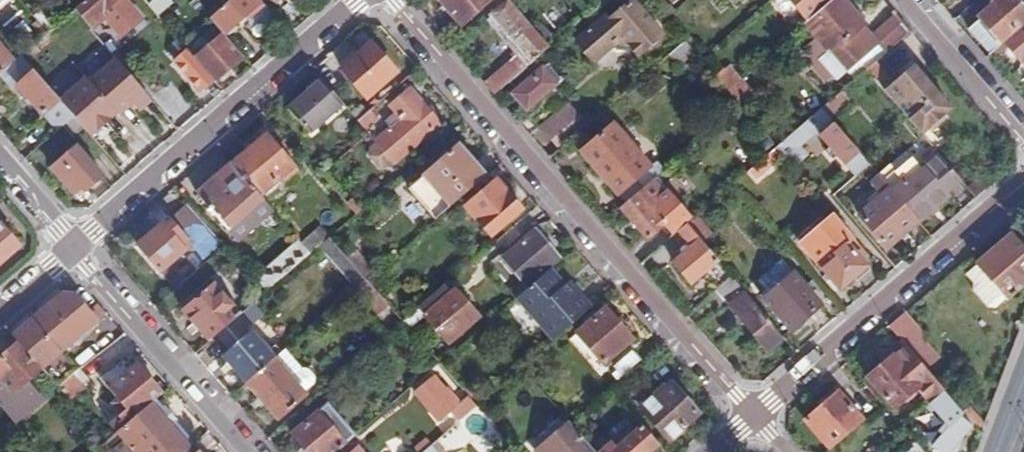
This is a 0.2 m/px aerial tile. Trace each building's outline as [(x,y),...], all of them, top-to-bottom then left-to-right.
[(81,4),(99,24),(108,17),(105,12),(118,0),(86,0),(81,4)] [(159,15),(173,3),(171,0),(155,0),(149,5),(159,15)] [(212,19),(226,34),(228,32),(231,35),(240,27),(237,24),(240,21),(245,26),(259,13),(267,6),(262,0),(233,0),(212,19)] [(462,27),(493,0),(440,0),(462,27)] [(593,11),(597,7),(602,3),(599,0),(583,0),(593,11)] [(664,33),(635,0),(610,21),(638,55),(641,53),(664,33)] [(811,21),(836,0),(794,0),(811,21)] [(914,30),(898,11),(871,32),(866,26),(868,24),(847,0),(836,0),(811,21),(808,23),(821,38),(806,51),(830,77),(834,74),(839,79),(880,43),(889,52),(914,30)] [(1007,40),(1023,26),(1023,0),(993,0),(996,3),(981,17),(984,19),(972,29),(993,53),(998,48),(1007,40)] [(534,61),(549,48),(508,1),(492,14),(534,61)] [(99,24),(81,4),(74,10),(81,17),(38,55),(50,68),(100,25),(99,24)] [(268,23),(276,16),(267,6),(259,13),(268,23)] [(71,13),(32,47),(38,55),(81,17),(74,10),(71,13)] [(630,45),(610,21),(606,17),(578,41),(596,63),(616,46),(619,49),(628,48),(630,45)] [(649,63),(683,33),(675,23),(664,33),(641,53),(649,63)] [(1007,40),(1017,52),(1023,59),(1023,26),(1007,40)] [(216,80),(245,56),(226,34),(197,59),(216,80)] [(699,51),(689,39),(673,53),(683,65),(699,51)] [(1008,59),(1017,52),(1007,40),(998,48),(1008,59)] [(372,44),(344,69),(369,98),(398,73),(372,44)] [(15,62),(0,46),(0,75),(1,74),(15,62)] [(204,91),(216,80),(197,59),(191,52),(178,63),(204,91)] [(485,83),(495,94),(512,80),(532,63),(527,59),(525,60),(520,55),(485,83)] [(73,113),(22,56),(15,62),(1,74),(10,85),(16,81),(60,132),(66,127),(76,117),(73,113)] [(876,62),(868,69),(911,120),(923,133),(929,128),(932,132),(950,117),(947,113),(953,108),(915,64),(902,75),(893,83),(889,78),(876,62)] [(719,75),(731,89),(744,78),(732,63),(719,75)] [(889,78),(893,83),(902,75),(898,71),(889,78)] [(744,78),(731,89),(744,104),(767,84),(760,75),(749,84),(744,78)] [(344,104),(323,80),(288,111),(308,134),(344,104)] [(101,89),(73,113),(76,117),(84,125),(101,144),(129,119),(101,89)] [(396,123),(375,141),(395,165),(442,124),(412,90),(386,113),(396,123)] [(844,90),(824,108),(831,116),(852,98),(844,90)] [(352,114),(359,122),(370,112),(363,105),(352,114)] [(359,122),(369,135),(375,131),(372,127),(385,116),(376,106),(370,112),(359,122)] [(544,129),(561,149),(564,147),(555,137),(575,121),(583,131),(587,127),(569,107),(544,129)] [(824,108),(779,145),(787,154),(796,165),(807,154),(799,146),(824,125),(827,128),(820,134),(856,176),(871,163),(831,116),(824,108)] [(84,125),(76,117),(66,127),(73,135),(84,125)] [(564,147),(583,131),(575,121),(555,137),(564,147)] [(591,160),(628,203),(643,190),(637,183),(652,170),(622,134),(591,160)] [(269,135),(235,164),(263,197),(281,181),(285,185),(300,171),(269,135)] [(436,220),(487,176),(460,145),(409,189),(436,220)] [(787,154),(779,145),(751,170),(759,178),(787,154)] [(79,146),(54,168),(77,194),(89,183),(94,187),(106,176),(79,146)] [(882,175),(920,220),(949,195),(947,192),(962,179),(940,153),(922,169),(907,151),(880,173),(882,175)] [(263,197),(235,164),(199,194),(241,242),(276,211),(263,197)] [(856,217),(866,227),(886,250),(920,220),(882,175),(873,184),(882,195),(856,217)] [(643,190),(628,203),(622,208),(648,239),(663,227),(671,237),(679,231),(689,222),(693,219),(658,178),(643,190)] [(497,181),(468,207),(492,235),(522,209),(497,181)] [(186,205),(140,245),(163,271),(187,249),(184,245),(190,240),(207,259),(222,246),(186,205)] [(843,219),(856,235),(866,227),(856,217),(852,211),(843,219)] [(864,259),(871,252),(856,235),(843,219),(838,213),(817,231),(812,226),(798,238),(841,287),(868,265),(864,259)] [(22,244),(0,220),(0,263),(22,244)] [(720,258),(689,222),(679,231),(693,247),(676,262),(693,281),(720,258)] [(319,246),(329,237),(321,227),(302,243),(311,253),(319,246)] [(510,290),(517,298),(531,287),(528,283),(557,257),(536,231),(505,258),(523,279),(510,290)] [(978,264),(1006,297),(1023,282),(1023,251),(1010,235),(978,264)] [(347,258),(329,237),(319,246),(357,289),(367,280),(347,258)] [(257,279),(267,291),(311,253),(302,243),(301,241),(257,279)] [(356,250),(347,258),(367,280),(376,272),(356,250)] [(1006,297),(978,264),(967,273),(995,307),(1006,297)] [(571,294),(550,270),(531,287),(517,298),(553,340),(592,307),(576,289),(571,294)] [(376,272),(367,280),(387,304),(397,295),(376,272)] [(786,334),(734,274),(717,289),(770,347),(786,334)] [(795,274),(768,297),(794,328),(822,306),(795,274)] [(372,317),(388,335),(402,322),(387,304),(367,280),(357,289),(377,313),(372,317)] [(185,310),(211,339),(216,334),(241,313),(215,284),(185,310)] [(457,291),(428,317),(450,342),(480,317),(457,291)] [(15,337),(53,380),(59,389),(82,370),(69,356),(65,351),(86,333),(90,337),(106,324),(102,319),(108,314),(95,299),(85,307),(75,295),(65,293),(15,337)] [(265,324),(249,306),(241,313),(216,334),(232,352),(225,357),(248,383),(276,359),(253,334),(265,324)] [(608,308),(577,335),(603,364),(635,337),(608,308)] [(402,322),(414,335),(428,323),(417,310),(402,322)] [(904,313),(889,326),(900,339),(911,352),(926,339),(904,313)] [(65,351),(69,356),(90,337),(86,333),(65,351)] [(918,386),(931,401),(945,390),(911,352),(900,339),(878,359),(883,365),(871,377),(895,407),(918,386)] [(0,360),(0,376),(1,378),(7,372),(21,388),(40,372),(17,346),(0,360)] [(632,352),(614,367),(622,375),(640,360),(632,352)] [(155,400),(163,393),(130,356),(101,381),(128,412),(113,425),(118,432),(155,400)] [(276,359),(248,383),(278,417),(306,394),(302,390),(313,380),(302,368),(293,377),(276,359)] [(82,370),(59,389),(70,400),(72,402),(94,383),(82,370)] [(417,393),(440,420),(449,413),(446,409),(454,401),(435,379),(417,393)] [(645,382),(627,398),(639,412),(642,410),(671,442),(702,415),(673,383),(658,396),(645,382)] [(931,401),(951,424),(936,445),(946,451),(948,451),(970,424),(960,415),(963,411),(945,390),(931,401)] [(808,419),(832,448),(865,420),(839,392),(808,419)] [(475,406),(467,397),(449,413),(440,420),(448,429),(475,406)] [(175,423),(155,400),(118,432),(135,451),(142,451),(175,423)] [(291,432),(308,451),(332,451),(354,434),(327,401),(291,432)] [(965,413),(982,432),(986,421),(973,406),(965,413)] [(193,444),(175,423),(142,451),(184,451),(193,444)] [(570,423),(537,451),(538,451),(596,451),(570,423)] [(660,445),(643,427),(620,448),(614,442),(602,451),(652,451),(660,445)] [(916,441),(907,450),(909,451),(926,451),(916,441)] [(431,443),(421,451),(439,451),(431,443)]
